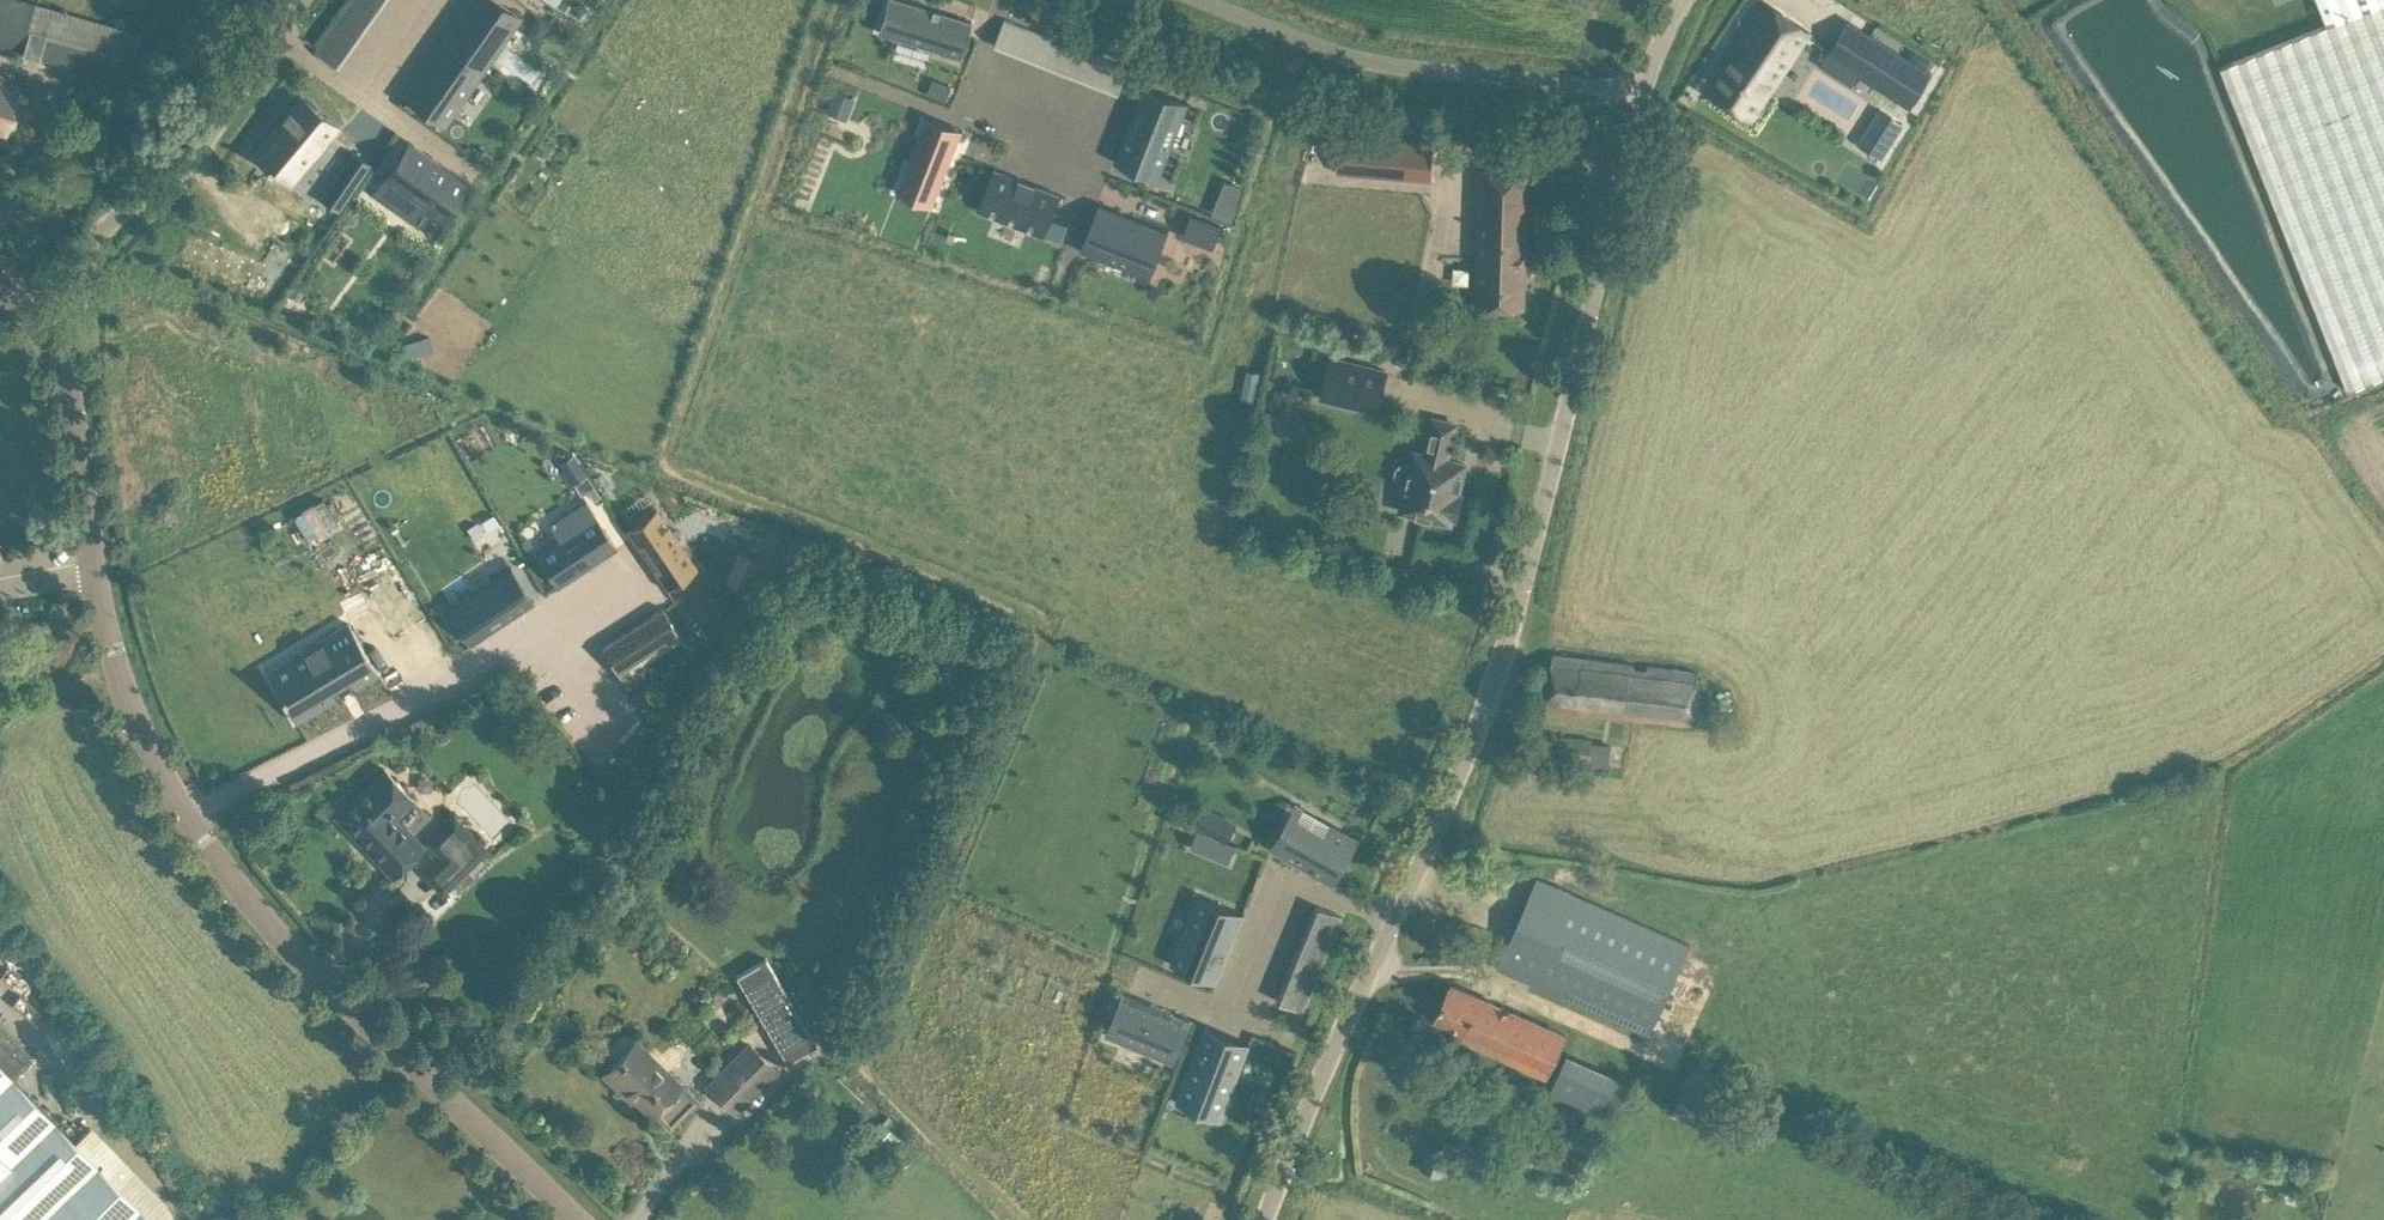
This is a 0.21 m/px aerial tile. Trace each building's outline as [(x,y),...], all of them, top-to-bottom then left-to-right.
[(0,25),(0,45),(123,81),(137,32),(26,0),(7,0),(0,25)] [(322,52),(348,68),(388,0),(352,0),(322,52)] [(522,15),(522,14),(520,17),(495,0),(471,0),(443,41),(478,66),(484,70),(484,69),(478,65),(509,21),(515,26),(522,15)] [(902,1),(891,36),(960,57),(971,20),(907,0),(900,0),(902,1)] [(1811,32),(1765,0),(1764,0),(1728,52),(1731,53),(1707,88),(1753,118),(1769,95),(1765,92),(1797,45),(1801,48),(1811,32)] [(2328,25),(2221,68),(2350,390),(2383,377),(2383,0),(2319,0),(2328,25)] [(538,15),(526,32),(538,40),(550,23),(538,15)] [(1911,105),(1931,73),(1872,36),(1852,67),(1911,105)] [(415,100),(441,118),(478,66),(443,41),(403,96),(413,103),(415,100)] [(0,73),(0,127),(5,128),(6,125),(11,126),(15,124),(17,116),(15,112),(10,111),(17,86),(10,84),(12,77),(0,73)] [(1189,102),(1187,101),(1187,102),(1147,86),(1147,85),(1146,85),(1131,121),(1133,122),(1121,152),(1119,151),(1116,161),(1117,161),(1118,160),(1158,176),(1157,177),(1159,178),(1189,102)] [(301,94),(251,152),(269,167),(271,166),(290,181),(337,124),(301,94)] [(1881,108),(1869,126),(1891,140),(1903,122),(1881,108)] [(927,114),(900,182),(937,196),(964,128),(927,114)] [(1338,171),(1433,179),(1436,143),(1341,135),(1338,171)] [(469,185),(470,183),(409,140),(408,141),(409,142),(373,192),(372,191),(371,193),(393,208),(406,191),(424,204),(421,209),(442,223),(443,222),(442,221),(468,184),(469,185)] [(483,148),(476,158),(486,165),(488,166),(495,156),(483,148)] [(995,168),(979,209),(980,209),(982,203),(1046,229),(1044,234),(1045,235),(1046,233),(1062,239),(1068,223),(1052,217),(1061,194),(1060,193),(996,168),(995,168)] [(352,169),(339,188),(350,196),(363,177),(352,169)] [(1529,172),(1506,171),(1481,171),(1477,305),(1526,307),(1529,172)] [(1226,180),(1213,214),(1233,222),(1244,187),(1226,180)] [(1082,247),(1082,249),(1109,260),(1115,245),(1154,261),(1166,230),(1169,231),(1170,230),(1115,208),(1112,216),(1098,211),(1089,233),(1093,235),(1087,249),(1082,247)] [(1192,212),(1183,235),(1214,247),(1223,225),(1192,212)] [(190,233),(180,260),(255,290),(266,263),(190,233)] [(1380,404),(1388,371),(1332,357),(1324,390),(1380,404)] [(1402,509),(1428,515),(1451,521),(1452,515),(1457,516),(1462,494),(1458,493),(1465,463),(1448,458),(1456,423),(1435,417),(1427,453),(1417,451),(1414,462),(1408,461),(1402,462),(1398,464),(1397,468),(1397,476),(1401,480),(1408,484),(1402,509)] [(573,452),(559,461),(581,494),(588,490),(594,499),(601,495),(573,452)] [(558,536),(535,552),(557,585),(617,546),(586,499),(566,512),(578,531),(561,542),(558,536)] [(657,507),(626,528),(631,536),(666,588),(698,566),(684,546),(679,549),(666,530),(671,527),(657,507)] [(738,548),(726,578),(735,583),(746,587),(758,557),(750,553),(738,548)] [(510,564),(446,608),(447,609),(450,607),(472,640),(469,642),(470,643),(534,600),(533,599),(532,600),(510,567),(511,566),(510,564)] [(397,566),(364,586),(395,637),(428,617),(397,566)] [(625,630),(602,645),(619,672),(665,642),(679,633),(678,632),(679,632),(675,625),(663,606),(632,626),(634,630),(628,634),(625,630)] [(319,639),(268,670),(277,686),(296,719),(378,671),(349,621),(319,639)] [(1698,670),(1576,656),(1554,653),(1546,707),(1570,711),(1692,725),(1694,714),(1729,718),(1732,686),(1697,681),(1698,670)] [(631,668),(621,675),(629,688),(639,681),(631,668)] [(1612,741),(1584,738),(1561,735),(1558,757),(1609,762),(1612,741)] [(394,874),(411,857),(424,845),(395,816),(414,798),(385,767),(353,797),(336,814),(394,874)] [(1208,804),(1196,825),(1211,834),(1214,835),(1227,840),(1238,821),(1208,804)] [(448,883),(486,846),(454,812),(434,834),(447,849),(431,865),(448,883)] [(1312,823),(1312,824),(1295,815),(1290,823),(1290,822),(1276,847),(1272,844),(1271,846),(1333,882),(1359,837),(1355,835),(1341,827),(1340,829),(1332,824),(1327,833),(1319,828),(1320,828),(1314,824),(1312,823)] [(1214,835),(1207,853),(1229,862),(1236,844),(1227,840),(1214,835)] [(1691,944),(1561,886),(1539,877),(1499,967),(1651,1034),(1691,944)] [(1217,981),(1245,912),(1199,893),(1190,915),(1202,919),(1195,936),(1183,931),(1170,962),(1217,981)] [(1320,900),(1281,998),(1308,1009),(1347,911),(1320,900)] [(787,1061),(817,1044),(766,957),(737,974),(787,1061)] [(1568,1034),(1473,991),(1451,982),(1435,1017),(1459,1028),(1457,1034),(1549,1075),(1568,1034)] [(1170,1057),(1185,1022),(1127,998),(1112,1034),(1170,1057)] [(13,1075),(33,1055),(0,1021),(0,1219),(153,1219),(13,1075)] [(1222,1118),(1251,1043),(1206,1025),(1176,1100),(1178,1101),(1182,1092),(1223,1108),(1220,1117),(1222,1118)] [(709,1083),(736,1110),(777,1069),(750,1042),(709,1083)] [(670,1124),(687,1107),(696,1098),(657,1059),(652,1064),(632,1044),(605,1072),(621,1088),(624,1084),(653,1113),(656,1110),(670,1124)] [(1620,1075),(1568,1053),(1551,1091),(1603,1114),(1620,1075)] [(1442,1174),(1450,1152),(1430,1145),(1422,1167),(1442,1174)]
